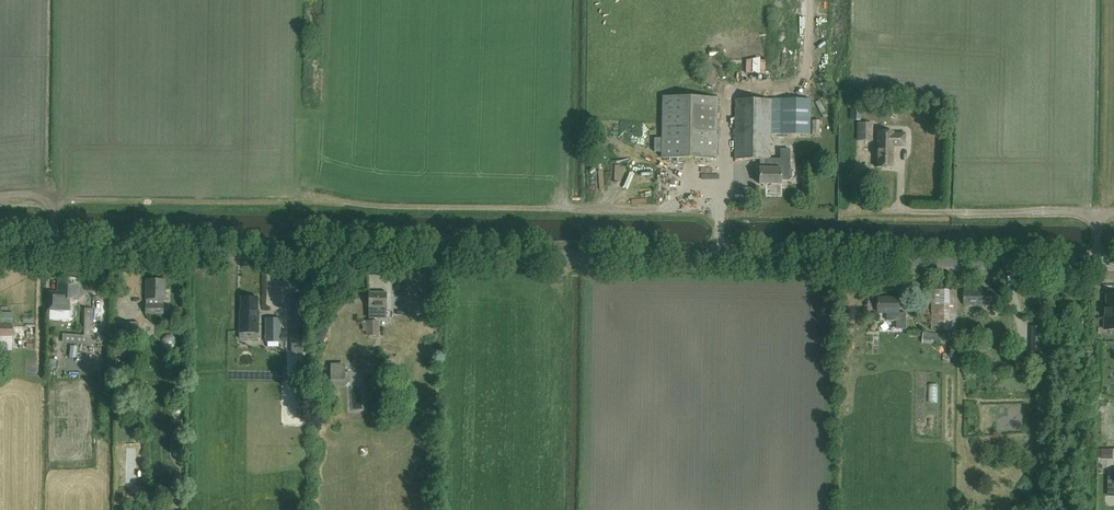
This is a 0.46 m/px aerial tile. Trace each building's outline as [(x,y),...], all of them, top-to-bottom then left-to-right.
[(718,97),(663,96),(661,158),(716,159),(718,97)] [(770,159),(771,99),(736,99),(735,159),(766,160),(765,168),(759,168),(759,184),(781,184),(781,179),(789,180),(791,177),(791,170),(789,168),(789,149),(780,149),(780,159),(770,159)] [(810,99),(782,99),(781,134),(809,134),(810,99)] [(900,106),(886,105),(886,115),(899,116),(900,106)] [(873,123),(858,123),(857,141),(873,141),(873,123)] [(893,132),(877,131),(876,167),(892,167),(893,146),(905,146),(905,134),(893,134),(893,132)] [(78,279),(59,278),(58,292),(49,292),(49,309),(68,310),(69,298),(77,298),(78,279)] [(165,280),(146,280),(146,299),(146,305),(146,314),(163,314),(163,305),(161,305),(161,300),(165,300),(165,280)] [(957,289),(932,289),(932,330),(956,330),(957,289)] [(999,290),(965,290),(965,305),(990,305),(990,303),(999,303),(999,290)] [(387,307),(386,292),(368,292),(368,307),(369,307),(369,318),(379,318),(379,310),(385,310),(385,308),(385,307),(387,307)] [(1113,330),(1113,295),(1108,295),(1108,305),(1105,305),(1105,330),(1113,330)] [(258,297),(241,297),(241,310),(240,310),(239,333),(258,333),(259,310),(258,310),(258,297)] [(900,298),(879,298),(879,313),(887,313),(887,321),(897,321),(897,329),(907,329),(907,315),(900,315),(900,298)] [(291,299),(291,343),(304,343),(304,299),(291,299)] [(93,309),(84,309),(83,335),(63,334),(63,343),(92,344),(93,309)] [(377,336),(377,320),(365,320),(365,322),(362,322),(362,332),(365,332),(365,336),(377,336)] [(139,321),(114,321),(114,336),(139,336),(139,321)] [(0,324),(0,349),(10,350),(10,324),(0,324)] [(1032,327),(1032,339),(1045,339),(1045,327),(1032,327)] [(950,334),(923,333),(923,343),(949,345),(950,334)] [(118,357),(129,356),(128,341),(117,342),(118,357)] [(355,411),(365,411),(364,389),(354,389),(355,411)] [(1113,450),(1101,450),(1101,459),(1113,459),(1113,450)]
